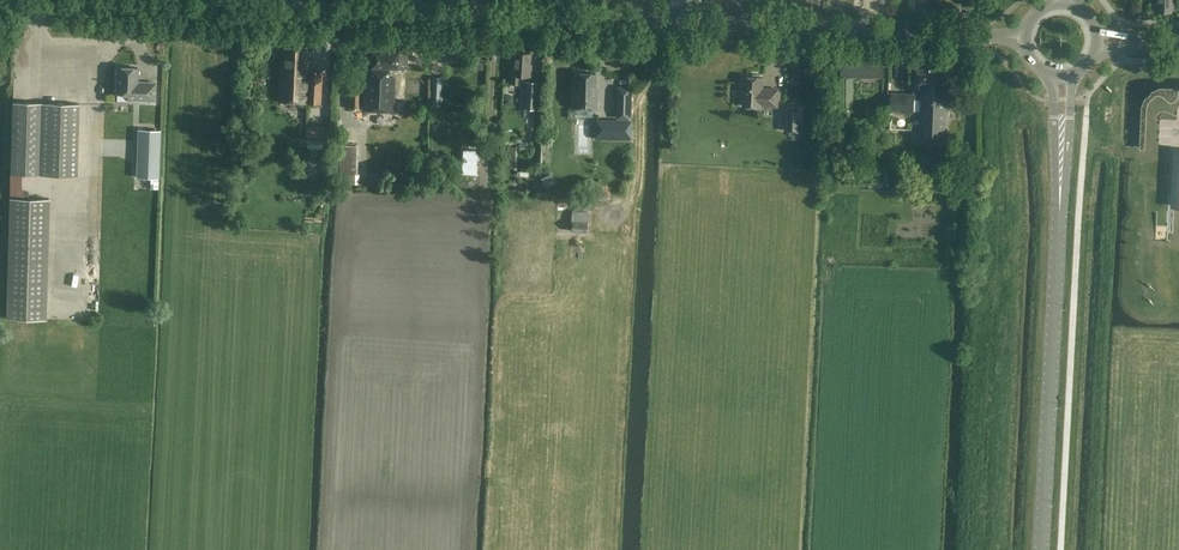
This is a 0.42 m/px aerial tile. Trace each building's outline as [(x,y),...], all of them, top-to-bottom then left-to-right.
[(1153,11),(1171,12),(1172,2),(1173,2),(1174,0),(1153,0),(1153,11)] [(307,70),(308,47),(282,45),(281,65),(280,65),(278,102),(320,103),(321,71),(307,70)] [(407,66),(407,51),(398,50),(371,49),(370,76),(363,76),(362,110),(393,111),(394,77),(388,77),(388,67),(397,68),(397,65),(407,66)] [(508,84),(517,85),(517,76),(531,77),(532,64),(530,64),(531,53),(512,52),(511,64),(509,64),(508,84)] [(414,63),(432,62),(431,54),(413,55),(414,63)] [(841,54),(840,74),(884,75),(884,55),(841,54)] [(155,100),(156,83),(138,82),(138,68),(118,67),(117,94),(128,94),(128,99),(155,100)] [(943,89),(943,68),(915,67),(914,94),(891,93),(890,111),(913,112),(914,99),(921,99),(920,141),(945,142),(947,89),(943,89)] [(575,82),(573,82),(572,108),(596,109),(597,87),(595,87),(595,73),(575,72),(575,82)] [(742,86),(741,96),(743,96),(743,106),(761,107),(761,106),(777,106),(778,89),(762,88),(763,77),(761,77),(760,75),(753,74),(752,77),(744,76),(744,86),(742,86)] [(523,109),(524,109),(524,116),(535,117),(537,82),(525,81),(523,109)] [(348,88),(347,108),(359,109),(361,83),(350,83),(350,88),(348,88)] [(619,118),(631,119),(632,87),(620,87),(619,118)] [(79,104),(42,103),(12,102),(10,174),(77,176),(79,104)] [(801,132),(803,108),(788,107),(787,131),(801,132)] [(306,126),(305,141),(323,142),(324,127),(306,126)] [(158,178),(160,130),(138,129),(136,177),(158,178)] [(357,175),(358,145),(340,145),(339,174),(357,175)] [(556,183),(551,172),(541,177),(546,188),(556,183)] [(10,197),(6,318),(45,319),(49,198),(10,197)] [(588,211),(571,210),(570,231),(587,232),(588,211)]
